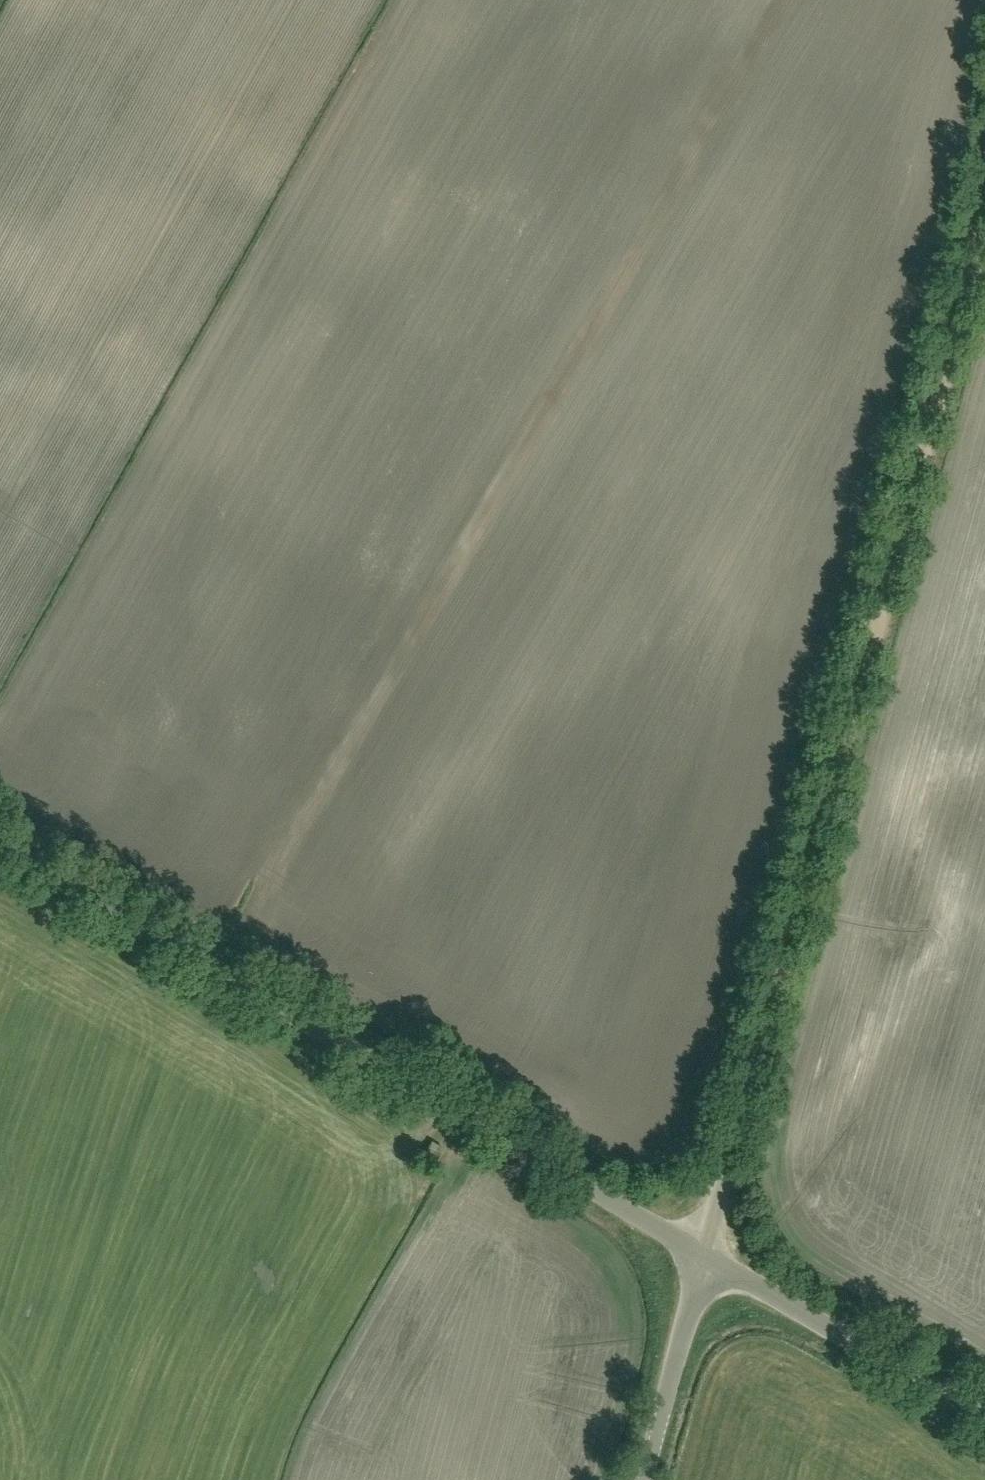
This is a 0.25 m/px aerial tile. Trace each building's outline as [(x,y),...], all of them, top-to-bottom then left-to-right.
[(435,1165),(443,1150),(432,1144),(424,1159),(435,1165)]
